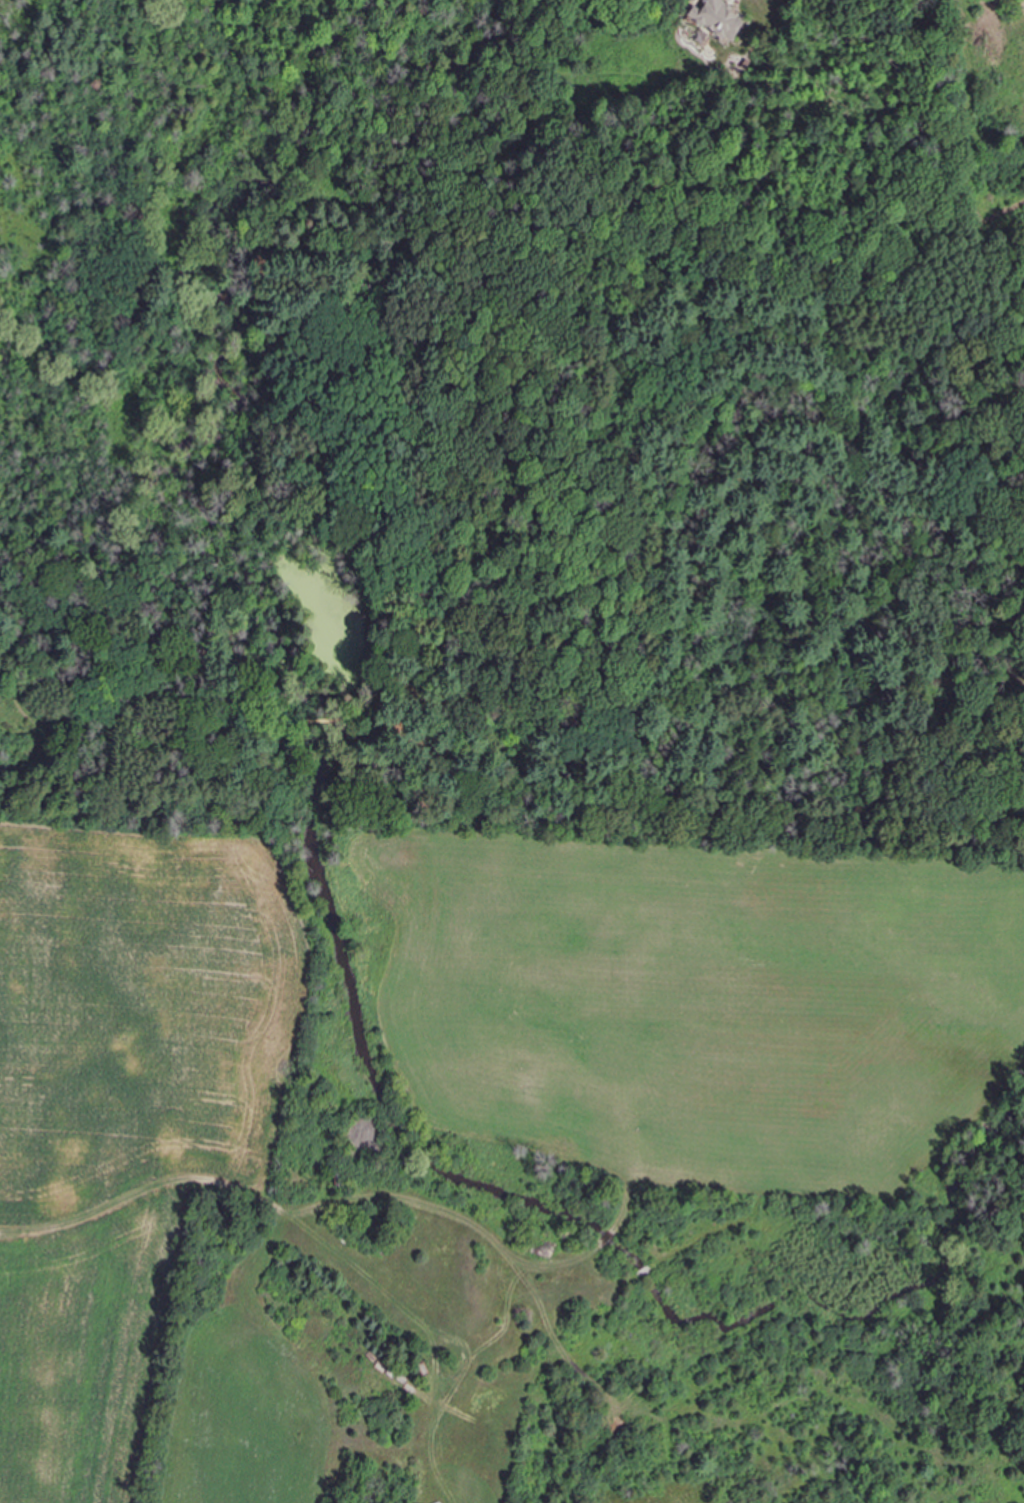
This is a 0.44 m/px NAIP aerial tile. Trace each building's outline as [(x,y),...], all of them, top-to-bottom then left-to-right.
[(702,6),(699,10),(692,6),(686,16),(715,35),(716,41),(726,47),(742,21),(732,14),(730,6),(721,1),(721,0),(701,0),(702,6)]
